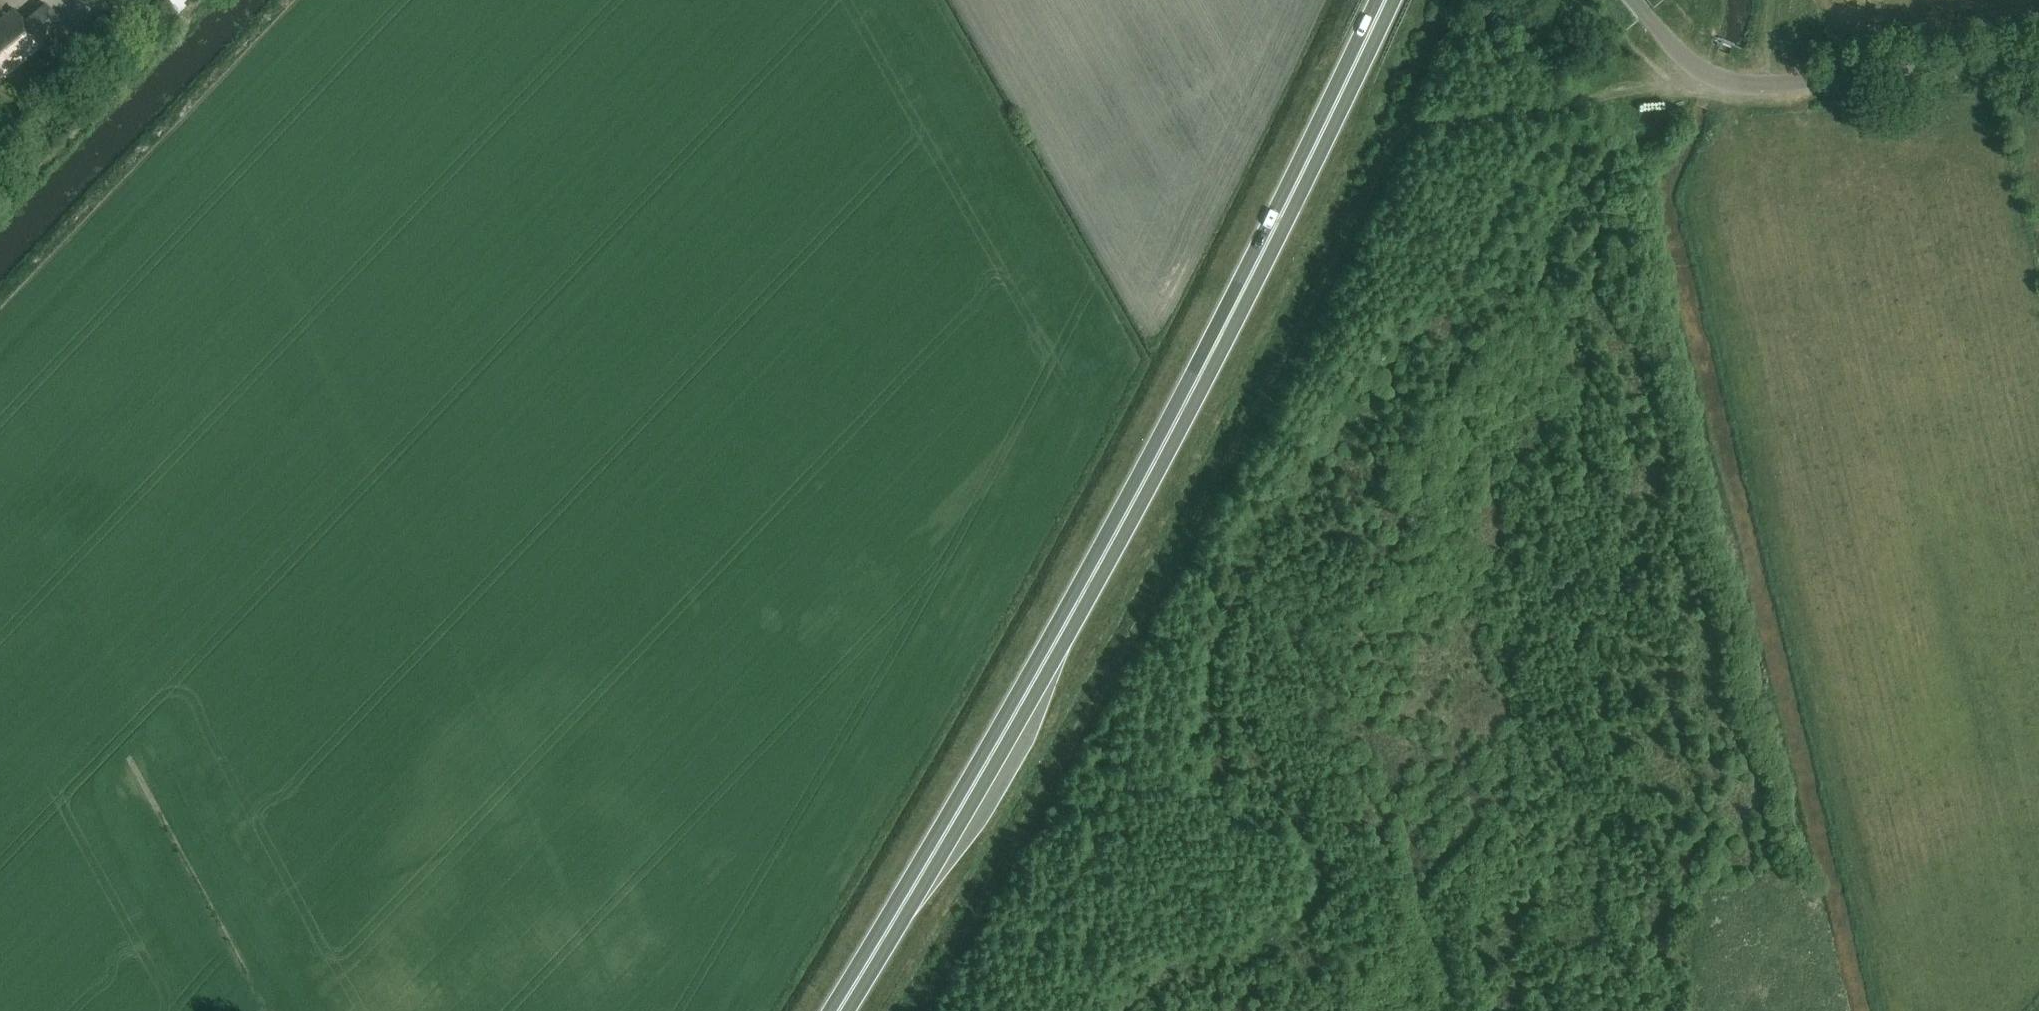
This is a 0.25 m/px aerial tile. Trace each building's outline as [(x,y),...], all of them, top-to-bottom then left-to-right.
[(1,79),(43,44),(49,52),(71,36),(46,2),(23,20),(14,10),(0,21),(0,78),(1,79)]
